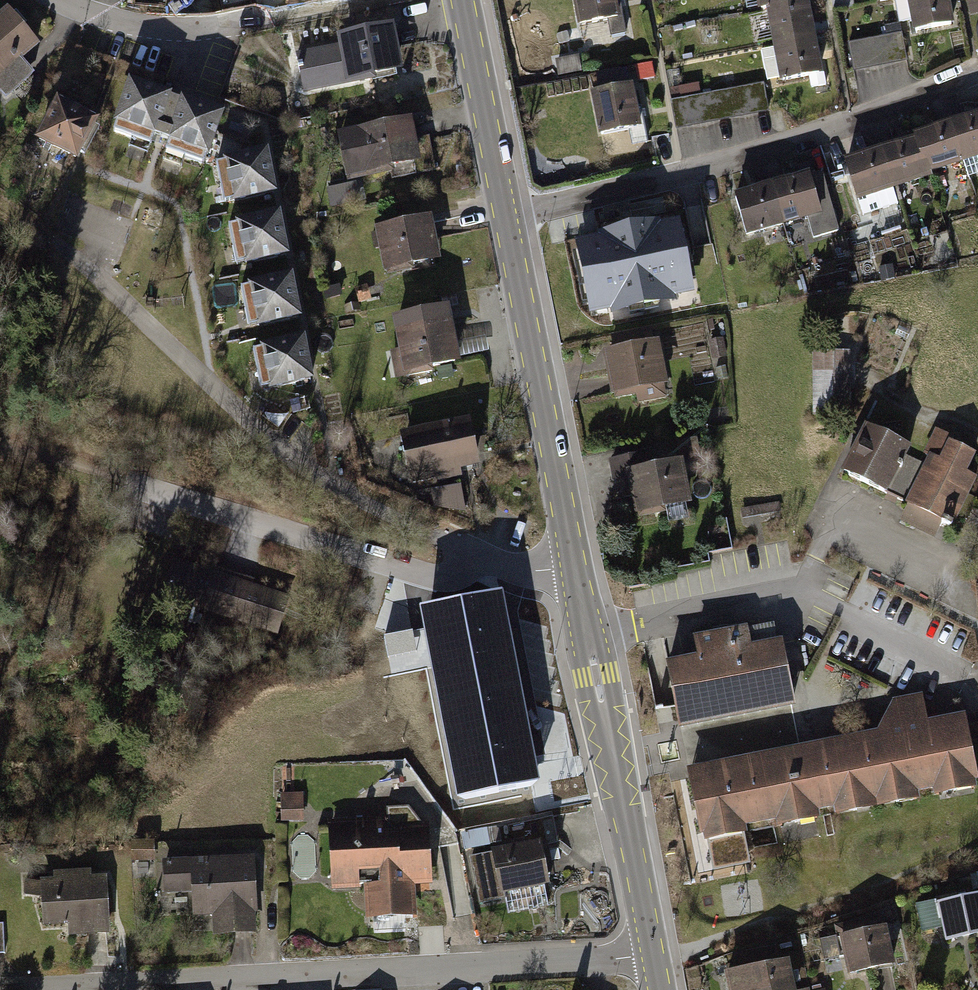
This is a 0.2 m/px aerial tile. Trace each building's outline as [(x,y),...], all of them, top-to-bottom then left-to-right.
[(580,28),(604,24),(607,41),(629,38),(625,15),(621,15),(618,0),(575,0),(580,28)] [(759,11),(767,10),(803,3),(802,0),(756,0),(759,11)] [(914,37),(959,29),(953,0),(907,0),(914,37)] [(767,10),(774,47),(818,39),(811,1),(803,3),(767,10)] [(0,20),(0,100),(2,103),(32,77),(21,64),(39,49),(8,13),(0,20)] [(297,52),(304,92),(377,78),(376,74),(404,68),(395,22),(338,34),(340,43),(297,52)] [(853,46),(858,73),(911,64),(905,27),(887,30),(889,40),(853,46)] [(781,81),(781,84),(812,79),(814,91),(828,89),(818,39),(774,47),(775,51),(763,53),(769,83),(781,81)] [(640,69),(642,84),(659,81),(657,66),(640,69)] [(210,155),(226,110),(130,76),(114,121),(117,122),(114,130),(152,143),(155,132),(171,138),(167,149),(204,162),(207,154),(210,155)] [(771,114),(766,87),(705,98),(703,86),(681,90),(683,102),(679,103),(684,130),(771,114)] [(637,89),(596,95),(603,139),(608,138),(611,155),(652,148),(648,125),(643,126),(637,89)] [(100,117),(57,94),(34,137),(77,159),(100,117)] [(413,115),(338,131),(348,181),(396,171),(395,167),(423,161),(413,115)] [(952,127),(966,167),(977,163),(977,118),(952,127)] [(952,127),(916,139),(918,143),(930,179),(966,167),(952,127)] [(918,143),(881,155),(895,195),(901,193),(905,206),(922,201),(918,188),(931,183),(930,179),(918,143)] [(224,160),(217,162),(226,200),(232,199),(233,202),(279,192),(269,147),(223,157),(224,160)] [(881,155),(845,167),(864,222),(900,210),(895,195),(881,155)] [(809,172),(772,183),(785,226),(808,219),(813,238),(839,230),(822,172),(810,176),(809,172)] [(358,181),(331,184),(333,206),(360,204),(358,181)] [(772,183),(733,194),(746,236),(785,226),(772,183)] [(340,222),(353,292),(455,273),(442,202),(340,222)] [(237,222),(230,224),(238,262),(244,261),(245,265),(290,254),(281,209),(236,219),(237,222)] [(599,237),(574,242),(588,316),(609,312),(610,317),(676,304),(675,298),(694,295),(679,220),(660,224),(659,221),(598,233),(599,237)] [(249,284),(242,286),(249,324),(257,322),(258,326),(303,317),(293,272),(248,281),(249,284)] [(390,350),(395,378),(435,371),(434,367),(463,362),(451,304),(393,315),(399,348),(390,350)] [(306,334),(261,344),(262,347),(253,348),(262,387),(270,385),(271,390),(316,380),(306,334)] [(653,336),(599,348),(609,394),(663,382),(653,336)] [(724,342),(709,345),(713,362),(728,359),(724,342)] [(850,352),(812,352),(812,415),(850,415),(850,352)] [(472,416),(402,430),(413,482),(439,477),(440,481),(465,476),(463,467),(482,464),(472,416)] [(911,447),(864,425),(840,473),(887,496),(907,454),(911,447)] [(909,506),(901,521),(935,538),(942,524),(952,529),(977,478),(967,473),(977,454),(952,442),(954,438),(936,429),(923,454),(928,456),(925,463),(907,454),(887,496),(885,500),(895,505),(897,500),(909,506)] [(697,437),(676,441),(679,458),(700,454),(697,437)] [(612,481),(626,479),(634,516),(691,505),(682,460),(651,466),(648,452),(608,460),(612,481)] [(431,490),(434,506),(467,512),(461,484),(431,490)] [(277,635),(289,597),(178,561),(166,599),(277,635)] [(420,603),(457,795),(540,778),(539,772),(537,763),(536,756),(524,698),(503,591),(503,587),(420,603)] [(413,628),(384,634),(388,656),(417,650),(413,628)] [(666,664),(679,729),(793,707),(780,642),(750,648),(746,628),(695,638),(698,658),(666,664)] [(685,769),(698,838),(703,837),(704,843),(707,843),(713,872),(750,864),(744,836),(746,835),(745,828),(776,822),(777,828),(818,820),(816,813),(834,810),(835,817),(918,800),(917,794),(933,791),(935,798),(976,789),(975,783),(977,782),(977,780),(965,716),(927,723),(921,695),(893,700),(877,733),(685,769)] [(303,792),(281,793),(282,822),(304,821),(303,792)] [(332,825),(336,886),(366,884),(368,915),(413,913),(412,882),(429,881),(426,827),(409,807),(387,808),(388,829),(366,830),(365,823),(332,825)] [(499,826),(461,833),(465,851),(502,843),(499,826)] [(132,840),(132,861),(155,861),(155,840),(132,840)] [(493,853),(470,857),(479,905),(506,900),(509,915),(550,907),(547,887),(552,886),(543,841),(493,850),(493,853)] [(255,919),(261,918),(255,855),(163,859),(165,894),(192,892),(194,916),(212,916),(214,936),(257,934),(255,919)] [(41,902),(43,934),(71,932),(72,941),(111,938),(107,879),(93,880),(93,872),(52,875),(53,883),(26,885),(28,903),(41,902)] [(947,948),(977,941),(977,901),(939,909),(938,905),(919,909),(925,938),(944,934),(947,948)] [(846,963),(849,980),(897,970),(888,932),(821,946),(826,967),(846,963)] [(791,963),(782,965),(779,949),(740,957),(744,973),(724,977),(727,989),(797,989),(791,963)]
